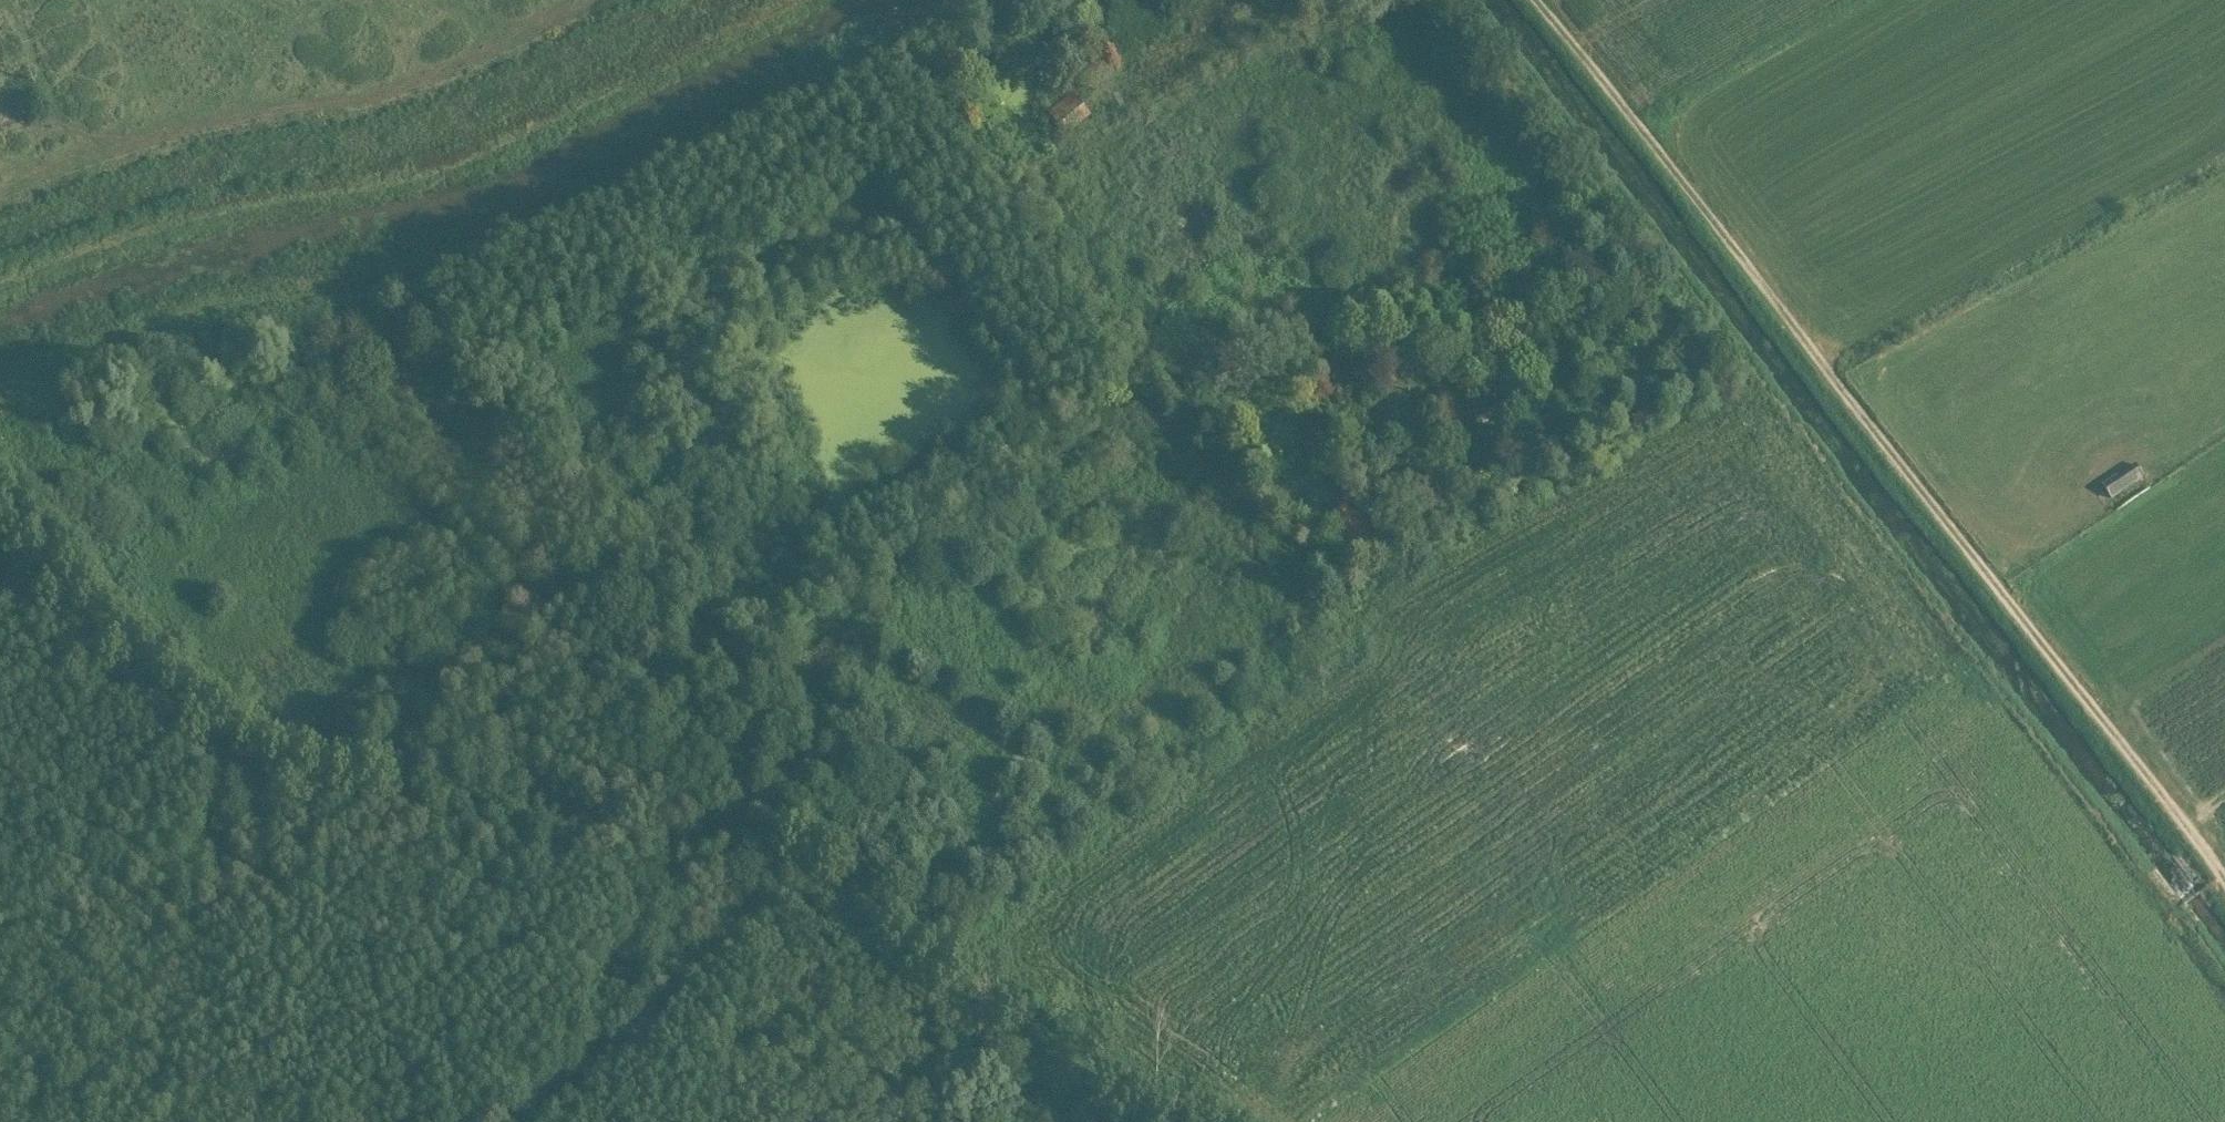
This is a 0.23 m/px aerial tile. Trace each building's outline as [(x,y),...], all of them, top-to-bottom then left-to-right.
[(1109,100),(1115,111),(1125,105),(1119,94),(1109,100)] [(1081,102),(1057,122),(1068,135),(1092,114),(1081,102)] [(2111,498),(2144,476),(2135,463),(2103,484),(2111,498)]
